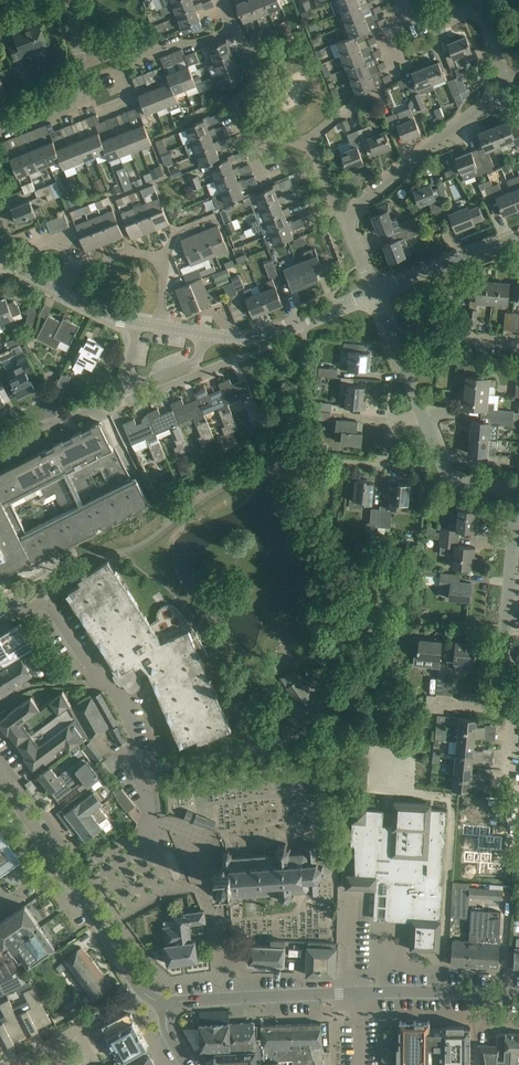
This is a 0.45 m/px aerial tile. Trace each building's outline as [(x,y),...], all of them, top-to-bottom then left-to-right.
[(194,5),(192,0),(182,0),(172,4),(163,8),(160,9),(163,15),(170,12),(169,10),(174,9),(177,17),(187,13),(186,11),(195,7),(194,5)] [(254,18),(256,17),(249,0),(246,0),(242,1),(242,0),(235,0),(238,9),(237,9),(239,14),(240,14),(244,22),(254,18)] [(256,17),(269,12),(264,0),(249,0),(256,17)] [(279,0),(264,0),(269,12),(281,7),(279,0)] [(330,2),(335,15),(358,6),(360,5),(358,0),(335,0),(330,2)] [(203,28),(200,20),(196,10),(203,7),(201,2),(194,5),(195,7),(186,11),(187,13),(177,17),(182,29),(191,26),(193,31),(203,28)] [(300,5),(307,17),(312,14),(305,2),(300,5)] [(363,18),(365,18),(361,9),(360,10),(358,6),(335,15),(342,12),(346,25),(363,18)] [(373,15),(381,11),(379,6),(371,9),(373,15)] [(353,37),(370,30),(366,22),(365,22),(363,18),(346,25),(351,37),(353,37)] [(386,24),(384,18),(376,21),(378,27),(386,24)] [(292,33),(287,21),(278,24),(282,37),(292,33)] [(33,50),(46,45),(37,23),(27,27),(28,27),(24,29),(23,28),(11,33),(15,42),(8,45),(14,61),(34,53),(33,50)] [(279,38),(275,28),(267,32),(271,42),(279,38)] [(161,38),(161,37),(159,32),(153,34),(155,40),(161,38)] [(368,45),(376,42),(374,36),(366,40),(368,45)] [(232,37),(226,39),(227,41),(218,44),(219,47),(209,51),(214,63),(224,59),(223,57),(232,54),(231,51),(228,44),(234,42),(232,37)] [(351,37),(336,43),(341,56),(342,56),(358,49),(360,49),(357,40),(355,41),(353,37),(351,37)] [(452,54),(445,56),(451,71),(459,68),(458,65),(466,62),(466,60),(474,57),(466,37),(448,44),(452,54)] [(318,38),(312,40),(315,46),(321,44),(318,38)] [(315,51),(317,57),(326,54),(324,48),(315,51)] [(237,49),(231,51),(232,54),(223,57),(224,59),(214,63),(219,76),(229,72),(228,69),(237,66),(236,64),(236,63),(233,56),(239,54),(237,49)] [(363,62),(365,61),(362,53),(360,53),(358,49),(342,56),(342,58),(346,68),(363,62)] [(373,58),(381,55),(379,49),(371,52),(373,58)] [(199,62),(195,51),(185,55),(185,57),(189,66),(195,63),(199,62)] [(264,73),(271,70),(276,68),(271,55),(259,59),(264,73)] [(221,88),(223,88),(224,88),(236,83),(235,81),(242,79),(238,69),(244,66),(242,61),(236,63),(236,64),(237,66),(228,69),(229,72),(219,76),(220,79),(218,81),(217,83),(219,87),(221,88)] [(432,84),(446,78),(443,68),(442,69),(439,63),(440,62),(440,61),(426,67),(432,84)] [(346,68),(351,81),(368,74),(368,75),(370,74),(367,65),(365,66),(363,62),(346,68)] [(378,71),(386,67),(384,62),(376,65),(378,71)] [(178,70),(185,89),(196,85),(196,84),(193,78),(189,66),(178,70)] [(412,95),(414,99),(418,109),(425,107),(420,94),(434,89),(432,84),(426,67),(411,73),(411,74),(413,73),(415,79),(414,80),(419,92),(412,95)] [(153,70),(142,74),(147,87),(152,85),(151,83),(157,80),(156,78),(153,70)] [(180,106),(178,101),(175,93),(185,89),(178,70),(167,74),(170,82),(180,107),(180,106)] [(391,80),(389,74),(373,81),(371,78),(370,78),(368,75),(368,74),(351,81),(357,94),(364,91),(365,92),(370,90),(370,88),(391,80)] [(29,85),(25,75),(18,78),(21,87),(20,88),(22,94),(28,92),(26,86),(29,85)] [(200,75),(193,78),(196,84),(202,82),(200,75)] [(447,81),(453,96),(460,93),(454,79),(447,81)] [(160,87),(167,106),(168,105),(170,111),(180,107),(170,82),(160,87)] [(149,91),(157,110),(167,106),(160,87),(149,91)] [(463,100),(463,101),(467,96),(471,92),(469,88),(467,89),(467,90),(460,93),(463,100)] [(141,116),(144,124),(151,143),(152,143),(144,124),(150,122),(148,117),(147,114),(157,110),(149,91),(139,95),(143,105),(137,108),(141,116)] [(419,113),(418,109),(414,99),(411,100),(409,105),(410,107),(385,117),(391,131),(399,127),(404,140),(420,133),(413,115),(419,113)] [(365,107),(357,110),(360,116),(368,113),(365,107)] [(442,107),(436,109),(438,117),(444,115),(442,107)] [(151,143),(144,124),(139,126),(136,118),(135,118),(131,110),(127,112),(130,120),(133,128),(141,147),(151,143)] [(210,133),(209,130),(206,123),(211,121),(209,115),(204,118),(205,120),(195,123),(196,125),(186,129),(191,142),(185,144),(191,142),(201,138),(200,136),(210,133)] [(345,120),(340,122),(342,126),(344,126),(346,131),(350,129),(347,121),(346,121),(345,120)] [(511,128),(508,122),(494,127),(501,145),(509,142),(510,145),(517,142),(518,148),(518,129),(518,125),(511,128)] [(374,152),(375,153),(391,147),(385,131),(375,135),(371,125),(358,130),(368,154),(374,152)] [(39,137),(43,136),(40,127),(35,129),(39,137)] [(479,133),(483,143),(487,154),(495,150),(494,147),(501,145),(494,127),(479,133)] [(123,133),(130,152),(141,147),(133,128),(123,133)] [(191,142),(185,144),(190,157),(196,154),(206,151),(205,148),(214,145),(214,142),(211,135),(216,133),(214,128),(209,130),(210,133),(200,136),(201,138),(191,142)] [(357,147),(364,144),(368,154),(358,130),(347,134),(350,142),(332,150),(338,166),(345,164),(347,169),(364,163),(357,147)] [(99,133),(88,137),(95,156),(106,152),(102,141),(99,133)] [(123,133),(112,137),(120,156),(130,152),(123,133)] [(85,160),(95,156),(88,137),(77,141),(85,160)] [(102,141),(106,152),(109,160),(120,156),(112,137),(102,141)] [(190,157),(196,155),(201,167),(212,163),(211,161),(219,158),(216,148),(221,145),(219,140),(214,142),(214,145),(205,148),(206,151),(196,154),(190,157)] [(50,164),(60,160),(61,160),(56,149),(53,141),(42,145),(50,164)] [(67,145),(74,164),(85,160),(77,141),(67,145)] [(39,168),(50,164),(42,145),(32,150),(39,168)] [(63,168),(74,164),(67,145),(56,149),(61,160),(60,160),(63,168)] [(28,173),(39,168),(32,150),(21,154),(28,173)] [(160,154),(163,160),(171,157),(172,153),(171,150),(160,154)] [(9,155),(18,177),(28,173),(21,154),(20,151),(9,155)] [(471,151),(455,157),(459,168),(462,173),(464,180),(474,176),(482,173),(487,171),(482,158),(482,156),(474,159),(471,151)] [(234,154),(228,156),(229,158),(220,162),(219,158),(211,161),(212,163),(201,167),(203,172),(211,169),(216,181),(225,178),(225,175),(234,172),(233,169),(230,161),(236,159),(234,154)] [(490,155),(482,158),(487,171),(488,173),(496,170),(490,155)] [(239,166),(233,169),(234,172),(225,175),(225,178),(216,181),(220,193),(230,190),(229,188),(239,184),(238,181),(235,174),(241,172),(239,166)] [(124,167),(117,170),(125,191),(133,188),(132,188),(124,167)] [(169,171),(172,178),(182,174),(180,167),(169,171)] [(164,175),(161,168),(154,170),(155,172),(152,174),(154,179),(164,175)] [(151,172),(144,175),(147,182),(149,181),(153,179),(151,174),(151,172)] [(507,180),(511,191),(518,209),(518,208),(518,175),(515,177),(507,180)] [(197,176),(190,179),(194,189),(201,187),(197,176)] [(212,197),(217,209),(225,206),(233,203),(237,201),(237,199),(244,196),(241,189),(257,183),(254,176),(244,180),(243,179),(238,181),(239,184),(229,188),(230,190),(220,193),(212,197)] [(99,193),(106,190),(101,178),(94,182),(99,193)] [(140,178),(134,180),(136,186),(143,184),(140,178)] [(489,195),(483,198),(486,206),(492,203),(498,201),(504,214),(518,209),(511,191),(503,194),(499,183),(497,181),(493,179),(491,180),(493,186),(489,187),(486,188),(489,195)] [(26,194),(36,189),(33,181),(22,185),(26,194)] [(50,184),(55,198),(62,195),(57,181),(50,184)] [(279,200),(278,197),(275,190),(281,188),(278,183),(273,185),(273,187),(264,190),(265,193),(256,196),(255,194),(245,197),(243,199),(246,206),(252,204),(255,212),(270,206),(269,203),(279,200)] [(48,201),(55,198),(50,184),(36,190),(39,197),(46,194),(48,201)] [(111,187),(113,189),(115,195),(121,192),(118,184),(111,187)] [(430,184),(414,190),(418,200),(420,205),(429,201),(432,210),(435,217),(443,219),(442,215),(439,208),(446,205),(444,201),(440,191),(439,187),(433,190),(430,184)] [(154,185),(141,190),(143,196),(156,191),(154,185)] [(137,198),(135,192),(128,195),(131,201),(137,198)] [(283,195),(278,197),(279,200),(269,203),(270,206),(255,212),(258,219),(251,222),(252,227),(275,218),(274,216),(284,212),(283,209),(280,202),(285,200),(283,195)] [(72,196),(64,199),(68,207),(75,205),(72,196)] [(124,203),(122,197),(116,200),(118,206),(124,203)] [(160,227),(169,224),(159,199),(146,204),(156,229),(157,229),(156,227),(160,225),(160,227)] [(30,200),(22,203),(12,207),(18,223),(43,214),(40,206),(34,209),(30,200)] [(101,200),(95,202),(98,208),(104,206),(101,200)] [(134,209),(144,234),(143,232),(147,230),(148,232),(156,229),(146,204),(142,206),(140,202),(133,205),(134,209)] [(373,218),(370,219),(373,226),(376,225),(379,233),(399,225),(396,217),(391,219),(388,211),(392,209),(389,202),(376,207),(379,214),(373,216),(373,218)] [(233,203),(225,206),(227,211),(235,208),(233,203)] [(91,211),(89,204),(83,207),(85,213),(91,211)] [(446,205),(439,208),(442,215),(443,219),(446,225),(447,225),(446,223),(453,221),(456,230),(474,223),(474,222),(482,218),(478,207),(469,210),(468,207),(454,212),(452,206),(448,207),(447,205),(446,205)] [(254,233),(262,230),(264,236),(279,230),(279,229),(288,225),(287,222),(285,215),(290,213),(288,207),(283,209),(284,212),(274,216),(275,218),(252,227),(254,233)] [(73,218),(79,216),(76,209),(70,212),(73,218)] [(121,214),(131,239),(132,238),(131,236),(135,235),(136,237),(144,234),(134,209),(121,214)] [(171,218),(179,215),(176,210),(169,213),(171,218)] [(101,216),(110,241),(111,241),(110,239),(114,237),(115,239),(123,236),(113,211),(101,216)] [(58,217),(63,229),(69,227),(65,214),(58,217)] [(102,244),(110,241),(101,216),(88,221),(98,246),(98,244),(101,242),(102,244)] [(415,216),(401,222),(404,230),(418,225),(415,216)] [(63,229),(58,217),(52,219),(57,232),(63,229)] [(307,224),(304,217),(293,221),(293,220),(287,222),(288,225),(279,229),(279,230),(264,236),(263,237),(268,249),(287,242),(286,240),(293,237),(291,230),(307,224)] [(57,232),(52,219),(46,222),(51,234),(57,232)] [(90,249),(98,246),(88,221),(83,223),(84,225),(77,228),(76,226),(86,251),(85,249),(89,247),(90,249)] [(225,224),(228,232),(235,229),(232,221),(225,224)] [(206,230),(215,256),(228,251),(218,225),(218,226),(219,228),(215,229),(214,227),(206,230)] [(418,225),(404,230),(407,238),(421,233),(418,225)] [(323,236),(328,234),(326,227),(320,229),(323,236)] [(194,235),(203,260),(215,256),(206,230),(206,232),(202,234),(202,232),(194,235)] [(191,265),(196,263),(203,260),(194,235),(193,235),(194,237),(190,239),(189,237),(181,240),(191,265)] [(404,237),(384,245),(390,262),(405,256),(402,247),(408,245),(405,239),(404,237)] [(307,259),(297,263),(306,285),(319,280),(313,265),(320,263),(321,264),(315,248),(304,252),(307,259)] [(275,253),(270,255),(273,260),(274,264),(278,262),(275,253)] [(248,260),(247,257),(246,254),(236,258),(239,264),(248,260)] [(206,268),(209,273),(216,271),(214,265),(212,266),(209,259),(204,261),(205,265),(206,268)] [(235,266),(232,260),(225,263),(227,269),(235,266)] [(270,278),(278,274),(274,264),(273,260),(264,264),(270,278)] [(293,290),(306,285),(297,263),(287,267),(284,260),(278,262),(274,264),(278,274),(280,281),(280,280),(280,279),(287,276),(293,290)] [(205,265),(183,274),(187,281),(201,276),(209,273),(206,268),(205,265)] [(236,291),(245,287),(239,275),(231,278),(236,291)] [(178,293),(181,301),(206,291),(201,279),(176,289),(177,289),(178,289),(180,292),(178,293)] [(261,293),(268,310),(282,304),(272,279),(265,282),(268,289),(261,293)] [(475,327),(476,316),(478,301),(492,302),(494,283),(493,283),(493,285),(488,285),(488,282),(479,281),(478,281),(477,293),(471,293),(468,326),(475,327)] [(508,304),(508,294),(509,283),(508,283),(508,284),(499,283),(499,286),(494,285),(494,283),(492,302),(508,304)] [(268,310),(261,293),(253,296),(249,288),(243,290),(253,315),(268,310)] [(206,291),(181,301),(181,302),(183,301),(185,304),(183,305),(186,314),(211,304),(206,291)] [(226,298),(226,299),(228,304),(240,300),(237,293),(226,298)] [(0,301),(0,324),(14,318),(13,316),(21,313),(18,305),(18,306),(14,301),(8,303),(6,298),(0,301)] [(240,300),(228,304),(230,310),(242,306),(240,300)] [(32,328),(37,312),(34,306),(27,309),(29,313),(25,326),(32,328)] [(242,306),(230,310),(233,316),(245,312),(242,306)] [(235,323),(247,318),(245,312),(233,316),(235,323)] [(513,313),(505,312),(504,330),(512,330),(513,313)] [(71,342),(76,332),(79,326),(63,318),(61,322),(48,315),(36,338),(57,349),(62,338),(71,342)] [(10,349),(12,348),(12,349),(20,346),(19,345),(20,344),(24,343),(21,336),(7,342),(10,349)] [(82,373),(85,366),(93,370),(98,359),(99,359),(106,357),(104,348),(105,346),(96,342),(95,344),(87,340),(84,345),(82,344),(80,349),(82,350),(73,369),(74,369),(76,374),(80,372),(82,373)] [(370,362),(371,352),(364,352),(364,344),(344,342),(343,351),(344,351),(344,352),(349,353),(348,370),(367,372),(367,362),(370,362)] [(21,346),(20,344),(19,345),(20,346),(23,350),(25,354),(32,350),(28,343),(21,346)] [(19,397),(34,389),(27,374),(33,371),(25,354),(23,350),(15,354),(20,363),(13,367),(18,377),(11,381),(19,397)] [(338,369),(315,367),(314,375),(337,377),(338,369)] [(52,395),(60,399),(71,378),(63,374),(52,395)] [(467,376),(466,392),(488,394),(488,386),(496,386),(496,379),(467,376)] [(365,408),(366,405),(366,399),(364,399),(365,386),(353,385),(354,378),(341,377),(339,397),(341,397),(340,406),(365,408)] [(230,378),(219,383),(227,403),(228,403),(241,397),(254,427),(264,422),(257,405),(250,409),(248,405),(255,402),(246,378),(232,384),(230,378)] [(239,429),(231,411),(224,414),(222,410),(229,407),(228,403),(227,403),(219,383),(221,389),(208,394),(206,388),(195,393),(203,413),(204,413),(217,407),(225,426),(222,427),(225,435),(239,429)] [(486,409),(494,409),(494,403),(498,403),(499,395),(500,395),(500,394),(495,394),(488,394),(466,392),(464,407),(486,409)] [(180,423),(194,417),(201,436),(198,437),(201,445),(215,439),(207,421),(200,423),(198,420),(205,417),(204,413),(203,413),(195,393),(197,399),(184,404),(182,398),(171,403),(180,423)] [(191,449),(180,423),(171,403),(173,409),(161,414),(158,408),(147,413),(156,433),(170,427),(177,446),(174,447),(177,455),(191,449)] [(316,410),(331,412),(332,404),(316,403),(316,410)] [(496,417),(513,419),(517,419),(518,419),(518,413),(514,412),(514,411),(498,410),(496,409),(496,410),(496,417)] [(331,412),(316,410),(315,418),(331,420),(331,412)] [(156,433),(147,413),(149,419),(137,424),(134,418),(123,423),(132,443),(146,437),(156,462),(166,457),(156,433)] [(513,419),(496,417),(496,424),(490,423),(490,422),(472,421),(471,437),(497,439),(498,425),(513,426),(513,419)] [(357,430),(358,421),(336,419),(335,428),(342,429),(341,441),(362,443),(363,431),(357,430)] [(41,453),(0,474),(0,576),(38,557),(39,559),(103,527),(104,529),(117,518),(119,522),(132,510),(134,514),(147,503),(149,507),(150,506),(137,480),(133,482),(116,447),(113,448),(102,425),(42,455),(41,453)] [(496,454),(497,439),(471,437),(469,453),(487,455),(487,454),(491,454),(490,462),(510,463),(510,456),(496,454)] [(165,472),(158,475),(161,481),(168,478),(165,472)] [(367,479),(355,478),(353,508),(361,508),(361,503),(372,504),(374,483),(370,482),(370,484),(366,484),(367,479)] [(380,509),(378,524),(379,524),(378,526),(390,528),(392,511),(397,512),(397,503),(409,504),(411,483),(399,482),(398,486),(390,486),(388,510),(380,509)] [(378,524),(380,509),(371,508),(370,523),(378,524)] [(450,529),(442,528),(441,532),(436,532),(435,536),(441,536),(458,538),(458,531),(476,532),(477,523),(475,523),(476,510),(458,509),(457,525),(450,524),(450,529)] [(441,536),(440,546),(451,547),(451,552),(454,552),(452,567),(471,568),(472,556),(474,556),(475,547),(457,546),(458,538),(441,536)] [(182,614),(175,607),(174,606),(173,606),(171,605),(169,605),(167,605),(165,605),(163,606),(162,607),(160,608),(160,609),(159,609),(159,610),(158,611),(158,612),(157,613),(157,614),(157,615),(157,616),(157,617),(157,618),(158,619),(150,624),(108,560),(89,573),(87,571),(82,574),(84,576),(79,580),(81,583),(69,591),(72,596),(69,598),(81,616),(84,613),(90,623),(87,625),(98,642),(102,640),(108,649),(104,651),(114,666),(111,668),(110,667),(110,668),(117,678),(128,691),(129,691),(131,692),(132,692),(134,692),(135,692),(137,691),(138,690),(140,688),(141,687),(141,686),(142,684),(142,682),(141,681),(141,679),(139,677),(149,673),(156,687),(159,686),(161,691),(158,692),(166,711),(169,710),(174,720),(170,721),(178,741),(181,739),(184,745),(197,739),(199,743),(204,741),(205,744),(211,741),(210,738),(231,729),(202,659),(209,656),(209,655),(208,655),(207,652),(202,643),(196,633),(189,623),(182,614)] [(422,578),(422,584),(440,585),(439,587),(450,588),(449,598),(470,600),(472,583),(459,582),(460,574),(441,572),(433,572),(423,571),(422,578)] [(7,663),(26,652),(31,648),(16,625),(0,635),(0,667),(7,663)] [(414,665),(425,666),(425,658),(433,658),(432,667),(439,668),(442,641),(420,639),(418,656),(414,656),(414,665)] [(476,644),(456,642),(456,649),(448,649),(447,661),(464,663),(464,671),(473,672),(474,664),(476,644)] [(53,662),(42,644),(0,670),(0,695),(32,675),(32,674),(36,672),(36,673),(53,662)] [(56,668),(53,663),(46,668),(48,672),(47,672),(52,680),(61,674),(57,667),(56,668)] [(283,675),(288,685),(299,679),(293,670),(283,675)] [(438,670),(436,693),(444,694),(445,678),(446,671),(439,670),(438,670)] [(451,695),(452,693),(453,672),(446,671),(445,678),(444,694),(451,695)] [(287,687),(301,708),(312,700),(298,680),(287,687)] [(0,720),(0,724),(8,734),(9,733),(26,755),(24,756),(33,769),(44,761),(46,764),(57,756),(59,758),(88,736),(72,707),(70,704),(63,691),(40,708),(31,697),(21,705),(20,704),(8,713),(9,714),(0,720)] [(119,746),(119,745),(127,741),(118,726),(117,724),(120,722),(102,691),(72,707),(88,736),(89,738),(109,728),(110,730),(119,746)] [(444,728),(446,716),(438,715),(436,727),(444,728)] [(484,732),(485,726),(476,725),(476,719),(459,717),(458,729),(484,732)] [(443,739),(444,729),(436,728),(435,739),(443,739)] [(457,741),(474,743),(475,737),(484,737),(484,732),(458,729),(457,741)] [(456,753),(482,756),(483,750),(474,749),(474,743),(457,741),(456,753)] [(90,743),(82,749),(86,754),(90,750),(94,748),(90,743)] [(482,756),(456,753),(455,765),(472,767),(473,760),(482,761),(482,756)] [(51,767),(39,776),(59,802),(86,781),(89,785),(102,775),(97,769),(95,771),(84,757),(75,765),(74,763),(58,776),(51,767)] [(472,773),(472,767),(455,765),(454,777),(480,780),(481,774),(472,773)] [(102,775),(89,785),(94,791),(89,795),(86,790),(63,807),(64,808),(67,811),(62,815),(75,832),(78,830),(80,832),(86,840),(87,839),(86,839),(103,827),(110,821),(107,816),(99,805),(115,794),(116,793),(102,775)] [(480,785),(480,780),(454,777),(453,789),(470,791),(471,784),(480,785)] [(33,778),(27,783),(34,792),(40,787),(33,778)] [(116,793),(115,794),(118,798),(117,799),(128,812),(135,805),(126,793),(122,788),(116,793)] [(346,888),(376,890),(376,880),(389,881),(387,919),(412,920),(410,949),(439,951),(443,884),(442,884),(444,844),(445,844),(447,810),(431,809),(431,803),(394,801),(393,826),(383,826),(384,811),(353,809),(351,845),(355,846),(356,876),(347,875),(346,888)] [(194,823),(198,814),(188,810),(184,819),(194,823)] [(202,826),(212,830),(215,821),(206,817),(202,826)] [(463,825),(462,835),(479,837),(478,849),(501,851),(502,837),(490,836),(491,827),(463,825)] [(123,845),(133,842),(131,835),(121,838),(123,845)] [(2,861),(8,854),(6,852),(8,851),(0,839),(0,859),(2,861)] [(229,901),(230,901),(231,901),(232,902),(233,902),(232,900),(234,899),(235,899),(235,898),(234,898),(234,895),(279,892),(279,895),(277,896),(278,897),(280,896),(283,899),(282,901),(283,902),(284,900),(288,900),(289,901),(290,901),(289,899),(292,896),(294,896),(294,895),(292,894),(292,891),(303,890),(303,892),(308,892),(309,894),(310,894),(310,892),(318,892),(318,893),(319,893),(319,892),(320,892),(321,891),(321,890),(319,890),(319,880),(320,880),(327,879),(332,873),(332,865),(326,860),(318,860),(317,860),(317,847),(318,846),(316,846),(316,843),(314,843),(315,845),(307,846),(307,844),(305,844),(305,846),(304,846),(304,847),(305,847),(305,852),(301,852),(301,850),(299,850),(300,852),(296,852),(296,850),(294,850),(294,852),(290,853),(289,850),(291,848),(291,847),(289,847),(286,845),(287,843),(285,842),(284,844),(281,845),(279,843),(278,843),(279,845),(276,849),(275,848),(274,849),(276,850),(276,853),(275,853),(275,851),(268,851),(268,854),(266,854),(266,851),(265,851),(265,854),(255,855),(255,852),(253,852),(253,855),(252,855),(252,852),(244,853),(245,855),(243,855),(243,853),(241,853),(241,855),(231,856),(231,854),(233,853),(232,852),(230,852),(229,851),(229,850),(228,849),(228,851),(226,851),(225,850),(224,850),(225,852),(223,853),(222,853),(221,854),(223,854),(223,864),(220,864),(221,868),(218,868),(218,867),(216,867),(216,868),(215,868),(215,869),(214,869),(215,885),(216,885),(216,886),(217,886),(220,886),(220,885),(222,885),(222,889),(225,889),(225,898),(224,899),(225,900),(226,899),(228,901),(227,902),(228,902),(229,901)] [(94,854),(99,865),(110,860),(105,849),(94,854)] [(464,852),(463,862),(479,863),(478,875),(501,877),(503,864),(490,863),(491,854),(464,852)] [(484,888),(469,887),(469,897),(479,898),(483,898),(502,899),(503,889),(490,889),(484,888)] [(10,955),(17,950),(29,967),(55,949),(37,923),(38,923),(25,905),(0,923),(0,941),(10,955)] [(453,917),(470,918),(470,907),(453,906),(453,917)] [(189,924),(206,922),(204,911),(173,915),(175,925),(164,927),(166,944),(165,944),(168,964),(198,960),(196,940),(191,940),(189,924)] [(499,943),(501,914),(471,912),(469,941),(453,940),(451,964),(470,965),(470,966),(472,968),(485,969),(487,967),(487,966),(498,967),(499,943)] [(284,964),(285,951),(285,941),(271,940),(271,945),(249,944),(248,963),(258,963),(258,969),(275,970),(275,971),(281,971),(281,965),(280,965),(280,964),(284,964)] [(308,942),(308,954),(307,975),(335,976),(336,948),(336,943),(308,942)] [(62,963),(73,977),(77,983),(79,982),(93,1002),(112,987),(93,962),(80,947),(72,954),(62,963)] [(0,980),(0,985),(5,994),(26,983),(20,970),(0,980)] [(51,1021),(33,987),(30,981),(26,983),(17,988),(20,993),(23,992),(31,1007),(17,1015),(9,999),(27,1036),(39,1030),(37,1028),(51,1021)] [(58,1020),(67,1015),(69,1017),(84,1007),(79,997),(63,1007),(63,1008),(54,1013),(58,1020)] [(0,1023),(0,1042),(3,1048),(14,1043),(13,1040),(26,1034),(27,1036),(9,999),(0,1004),(0,1006),(7,1020),(0,1023)] [(127,1012),(117,1018),(122,1028),(108,1036),(116,1051),(118,1050),(120,1054),(115,1056),(118,1061),(119,1063),(146,1048),(147,1047),(133,1021),(134,1018),(131,1014),(127,1012)] [(74,1018),(68,1021),(71,1026),(77,1023),(74,1018)] [(400,1021),(400,1064),(471,1064),(470,1064),(470,1056),(471,1039),(470,1039),(470,1026),(441,1026),(441,1031),(431,1031),(430,1031),(430,1021),(400,1021)] [(265,1061),(265,1054),(263,1037),(255,1038),(254,1022),(229,1023),(229,1022),(200,1024),(201,1050),(204,1055),(206,1055),(206,1058),(210,1064),(266,1064),(265,1061)] [(265,1054),(265,1061),(266,1064),(277,1064),(274,1061),(278,1060),(294,1059),(294,1049),(304,1049),(304,1059),(314,1059),(316,1064),(323,1064),(331,1064),(330,1051),(322,1051),(321,1023),(262,1025),(263,1037),(265,1054)] [(518,1054),(518,1034),(506,1033),(500,1033),(497,1036),(496,1040),(499,1043),(501,1043),(501,1045),(478,1044),(482,1064),(516,1064),(517,1053),(518,1054)] [(146,1048),(119,1063),(118,1061),(117,1062),(116,1064),(155,1064),(146,1048)]
